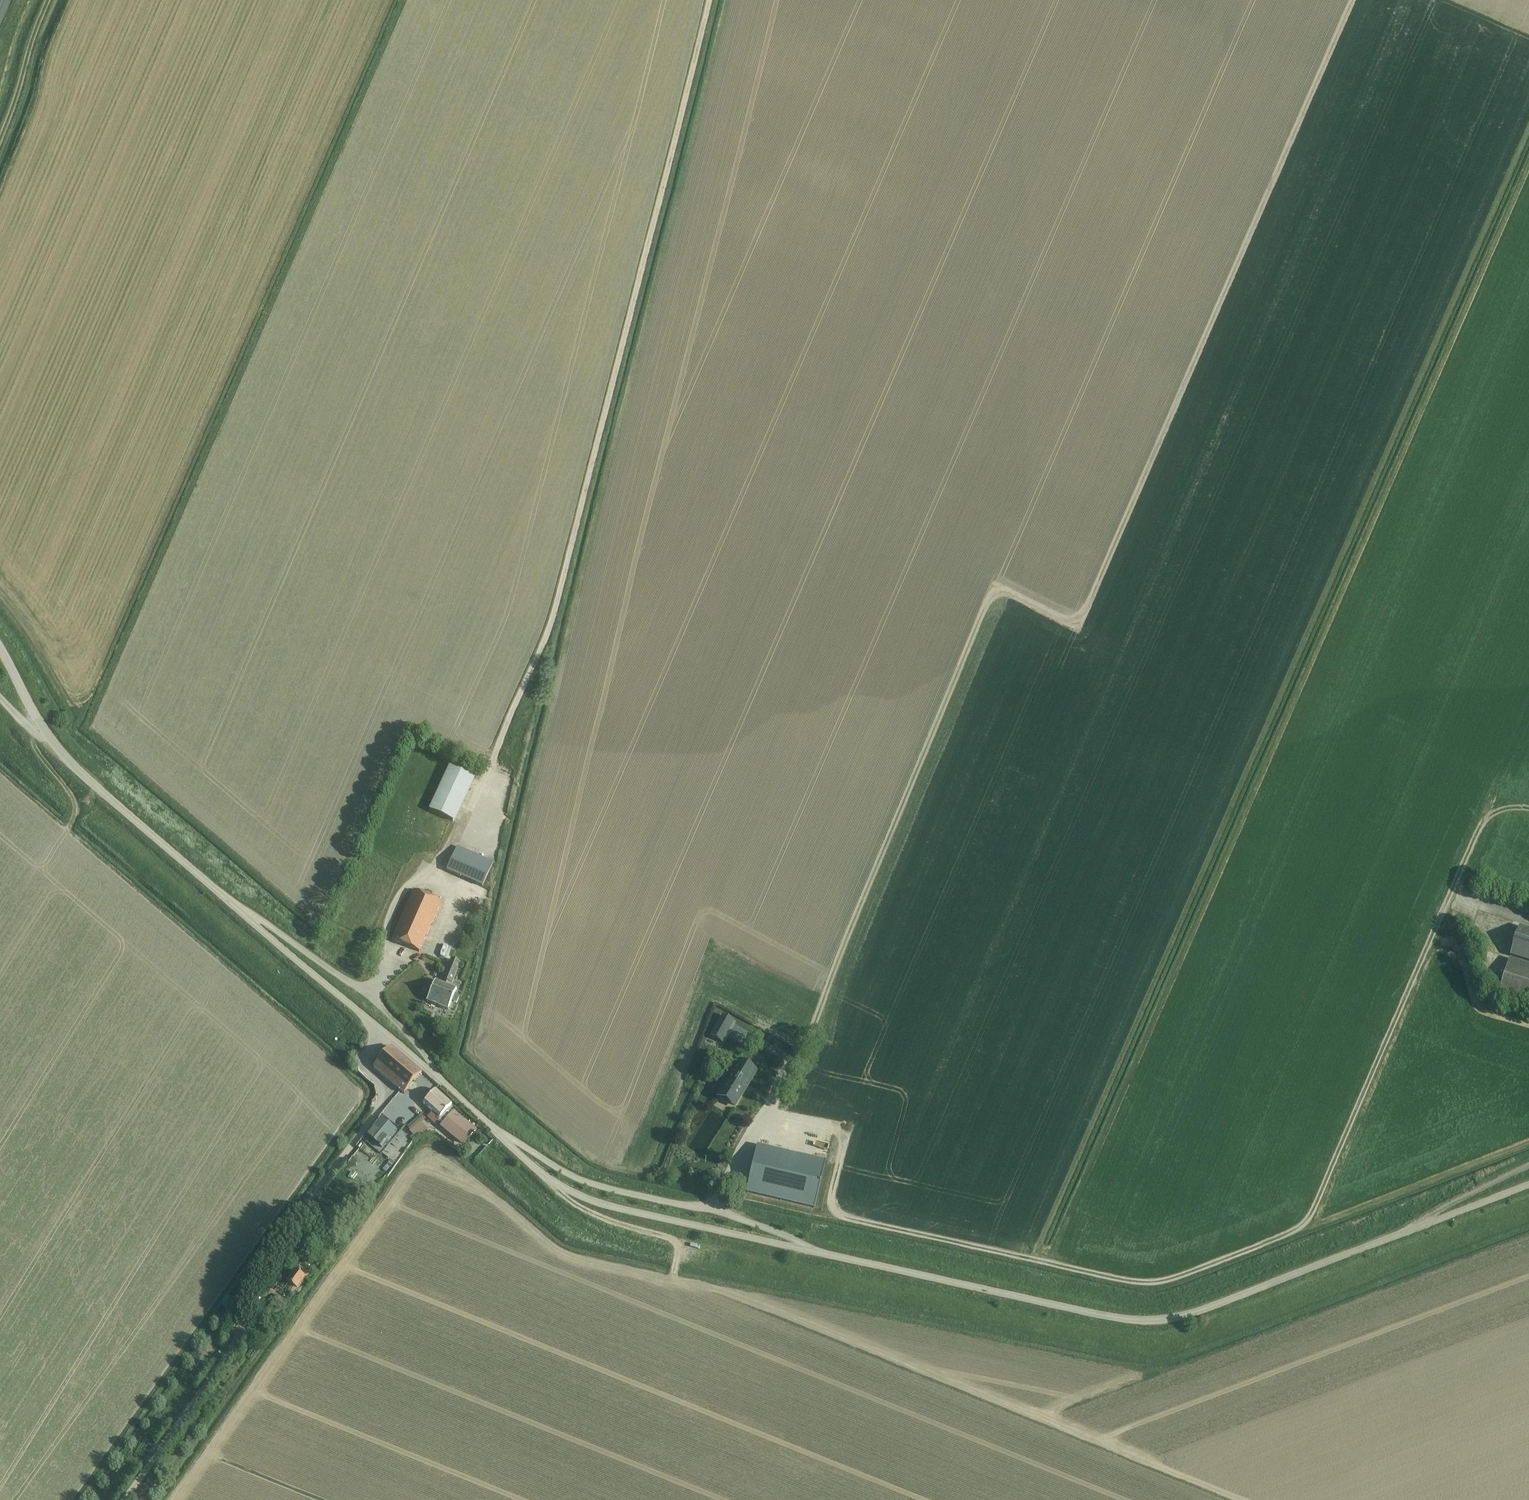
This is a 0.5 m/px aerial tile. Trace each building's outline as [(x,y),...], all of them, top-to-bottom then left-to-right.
[(458,767),(439,811),(465,822),(484,778),(458,767)] [(481,887),(492,864),(456,848),(446,871),(481,887)] [(419,953),(440,903),(413,891),(391,941),(419,953)] [(1521,927),(1512,957),(1528,962),(1528,930),(1521,927)] [(448,1010),(451,1001),(456,1003),(459,996),(454,994),(456,990),(449,987),(450,984),(451,985),(459,963),(450,960),(442,981),(445,982),(443,985),(435,981),(426,1002),(448,1010)] [(1499,995),(1528,1004),(1528,966),(1510,960),(1499,995)] [(722,1016),(710,1037),(711,1037),(721,1043),(722,1043),(733,1022),(722,1016)] [(390,1047),(373,1068),(404,1094),(421,1073),(390,1047)] [(758,1072),(738,1060),(716,1097),(735,1109),(758,1072)] [(438,1120),(443,1125),(441,1127),(462,1145),(475,1130),(454,1112),(450,1116),(446,1112),(452,1105),(435,1090),(423,1103),(433,1112),(428,1118),(434,1124),(438,1120)] [(382,1117),(367,1134),(382,1147),(396,1130),(382,1117)] [(405,1133),(397,1144),(407,1151),(415,1139),(405,1133)] [(825,1162),(757,1146),(746,1193),(814,1209),(825,1162)] [(300,1266),(296,1271),(295,1270),(286,1282),(292,1286),(288,1292),(292,1295),(298,1287),(305,1278),(309,1273),(300,1266)] [(281,1311),(287,1303),(291,1306),(293,1302),(287,1298),(285,1302),(277,1296),(271,1304),(279,1309),(281,1311)]
